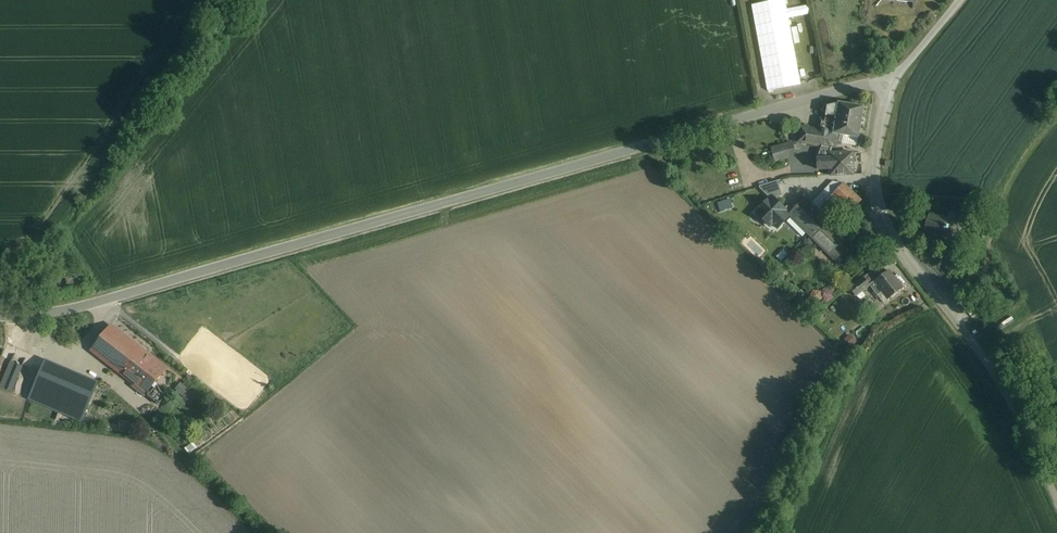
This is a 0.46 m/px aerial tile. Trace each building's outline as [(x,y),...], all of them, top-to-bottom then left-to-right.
[(839,103),(826,106),(823,123),(820,123),(819,131),(834,133),(839,103)] [(864,107),(839,103),(834,133),(834,134),(841,135),(859,138),(864,107)] [(834,134),(834,133),(819,131),(801,128),(799,142),(812,144),(813,146),(819,146),(820,145),(832,147),(833,142),(834,134)] [(840,143),(841,135),(834,134),(833,142),(840,143)] [(792,143),(772,149),(775,160),(789,157),(794,149),(792,143)] [(831,154),(832,147),(820,145),(817,154),(830,154),(831,154)] [(831,154),(830,154),(830,169),(831,175),(853,175),(853,153),(831,154)] [(830,154),(817,154),(817,169),(830,169),(830,154)] [(773,197),(776,200),(778,198),(783,196),(778,181),(759,187),(760,189),(771,199),(773,197)] [(834,182),(812,205),(822,216),(823,216),(827,212),(839,200),(849,190),(844,185),(843,183),(834,182)] [(849,190),(839,200),(850,211),(860,201),(849,190)] [(719,202),(721,211),(737,207),(734,197),(719,202)] [(776,200),(773,197),(771,199),(768,202),(768,201),(761,207),(762,208),(757,213),(770,226),(773,224),(778,229),(790,216),(789,215),(793,211),(788,206),(785,209),(776,200)] [(818,221),(822,216),(812,205),(805,199),(793,211),(789,215),(790,216),(792,217),(807,232),(810,235),(820,224),(818,221)] [(947,218),(930,213),(924,232),(952,240),(959,236),(962,229),(958,221),(955,221),(956,215),(949,213),(947,218)] [(820,224),(810,235),(829,254),(839,244),(845,238),(827,220),(823,216),(822,216),(818,221),(820,224)] [(807,232),(792,217),(787,222),(802,237),(807,232)] [(839,244),(829,254),(837,262),(847,252),(839,244)] [(864,278),(869,285),(874,281),(879,278),(874,270),(864,278)] [(879,278),(874,281),(883,292),(888,300),(903,289),(902,288),(896,280),(889,271),(879,278)] [(76,279),(55,277),(54,288),(75,289),(76,279)] [(900,277),(896,280),(902,288),(906,285),(900,277)] [(869,285),(864,278),(850,289),(856,296),(870,286),(869,285)] [(877,296),(883,292),(874,281),(869,285),(870,286),(877,296)] [(112,326),(92,351),(136,386),(135,387),(145,395),(166,369),(112,326)] [(15,391),(23,364),(10,360),(1,387),(15,391)] [(47,360),(29,399),(81,422),(99,382),(47,360)] [(185,386),(181,391),(194,402),(198,397),(185,386)]
